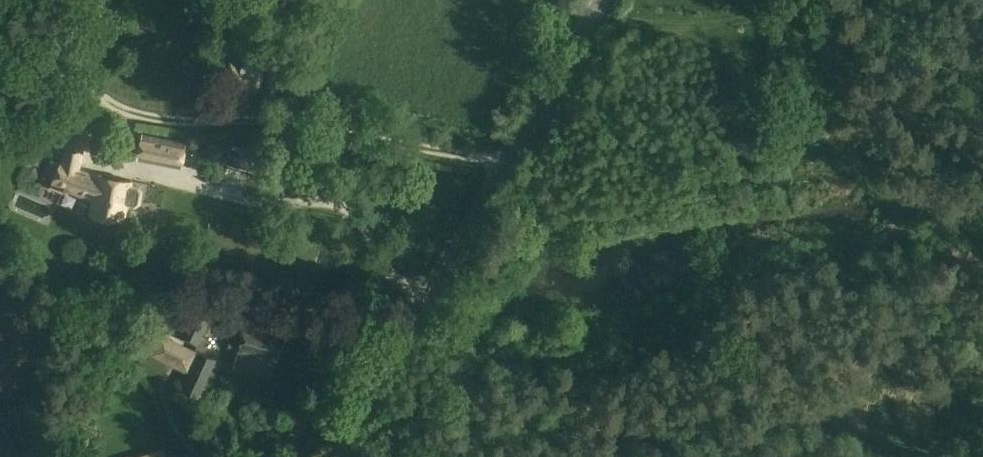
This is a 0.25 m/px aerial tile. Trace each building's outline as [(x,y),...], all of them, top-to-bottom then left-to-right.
[(230,84),(261,89),(263,73),(233,68),(230,84)] [(270,81),(286,82),(287,69),(271,68),(270,81)] [(139,187),(131,186),(132,182),(94,175),(81,170),(89,130),(65,125),(59,153),(67,155),(65,163),(64,163),(53,188),(64,193),(66,188),(94,200),(91,215),(124,222),(127,206),(135,207),(140,205),(142,192),(139,187)] [(143,134),(139,158),(181,166),(185,142),(143,134)] [(199,347),(211,321),(210,320),(216,307),(190,302),(180,322),(181,323),(175,335),(180,337),(180,338),(199,347)] [(248,323),(242,342),(232,339),(229,348),(240,352),(236,365),(257,371),(261,358),(276,363),(285,335),(248,323)] [(151,354),(189,373),(199,352),(162,333),(151,354)] [(199,397),(217,359),(201,351),(184,390),(199,397)]
